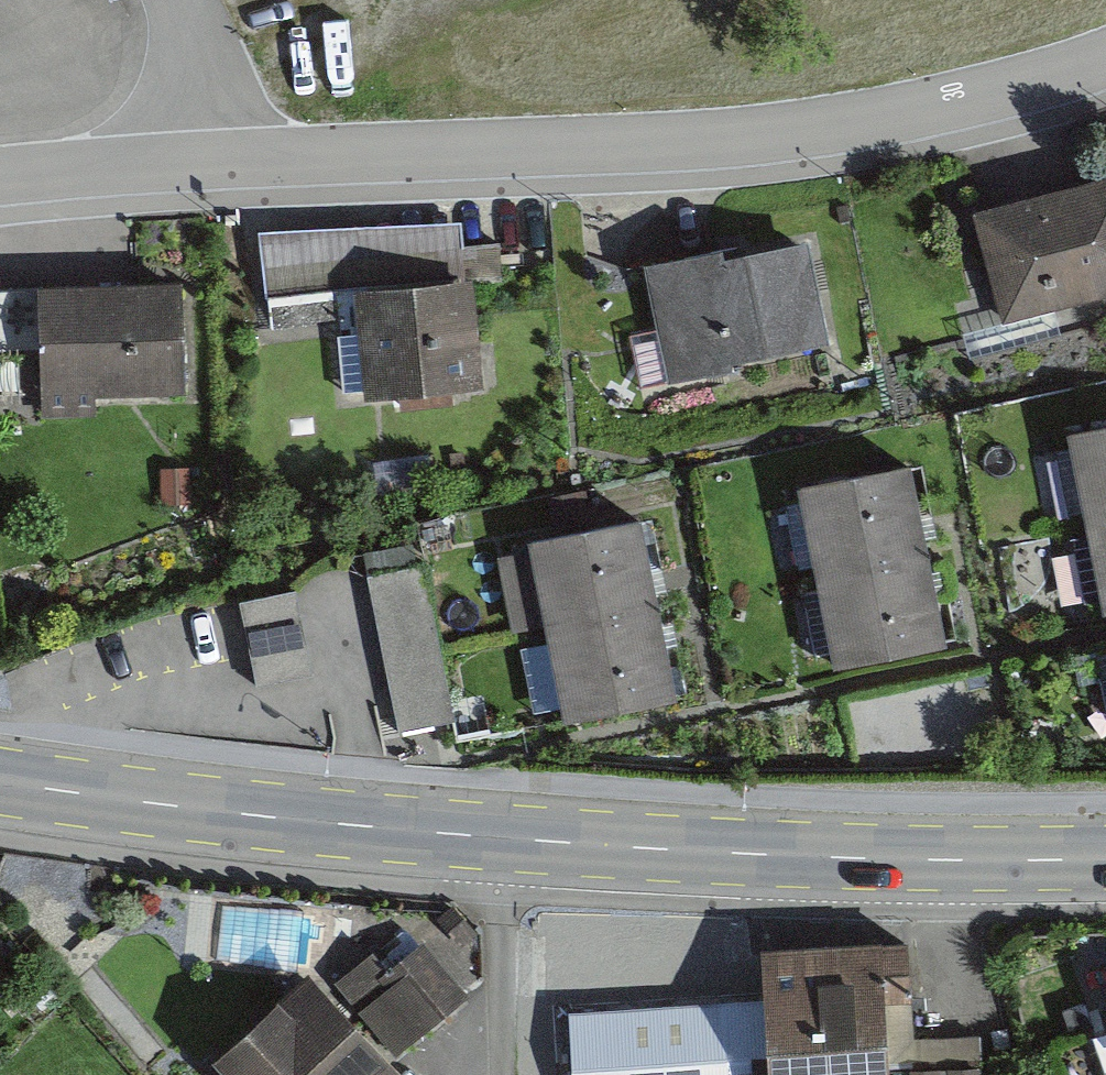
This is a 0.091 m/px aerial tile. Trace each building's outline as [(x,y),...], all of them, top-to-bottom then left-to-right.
[(967,212),(996,323),(1105,294),(1105,176),(967,212)] [(461,223),(263,233),(268,297),(350,293),(363,393),(483,386),(461,223)] [(718,243),(643,256),(665,377),(827,348),(808,238),(720,254),(718,243)] [(179,393),(173,284),(37,292),(43,401),(179,393)] [(1065,429),(1097,605),(1105,603),(1105,422),(1065,429)] [(902,459),(790,484),(830,658),(942,633),(902,459)] [(533,554),(503,560),(516,627),(545,621),(549,642),(521,648),(534,712),(562,706),(564,719),(675,697),(639,521),(531,542),(533,554)] [(422,564),(367,575),(397,732),(453,722),(422,564)] [(295,591),(239,603),(257,685),(313,673),(295,591)] [(753,944),(756,995),(760,1074),(887,1074),(883,998),(910,997),(907,937),(753,944)] [(297,964),(195,1061),(208,1074),(395,1074),(387,1066),(461,995),(410,941),(379,970),(358,947),(318,985),(297,964)] [(756,995),(568,1004),(571,1074),(760,1074),(756,995)]
